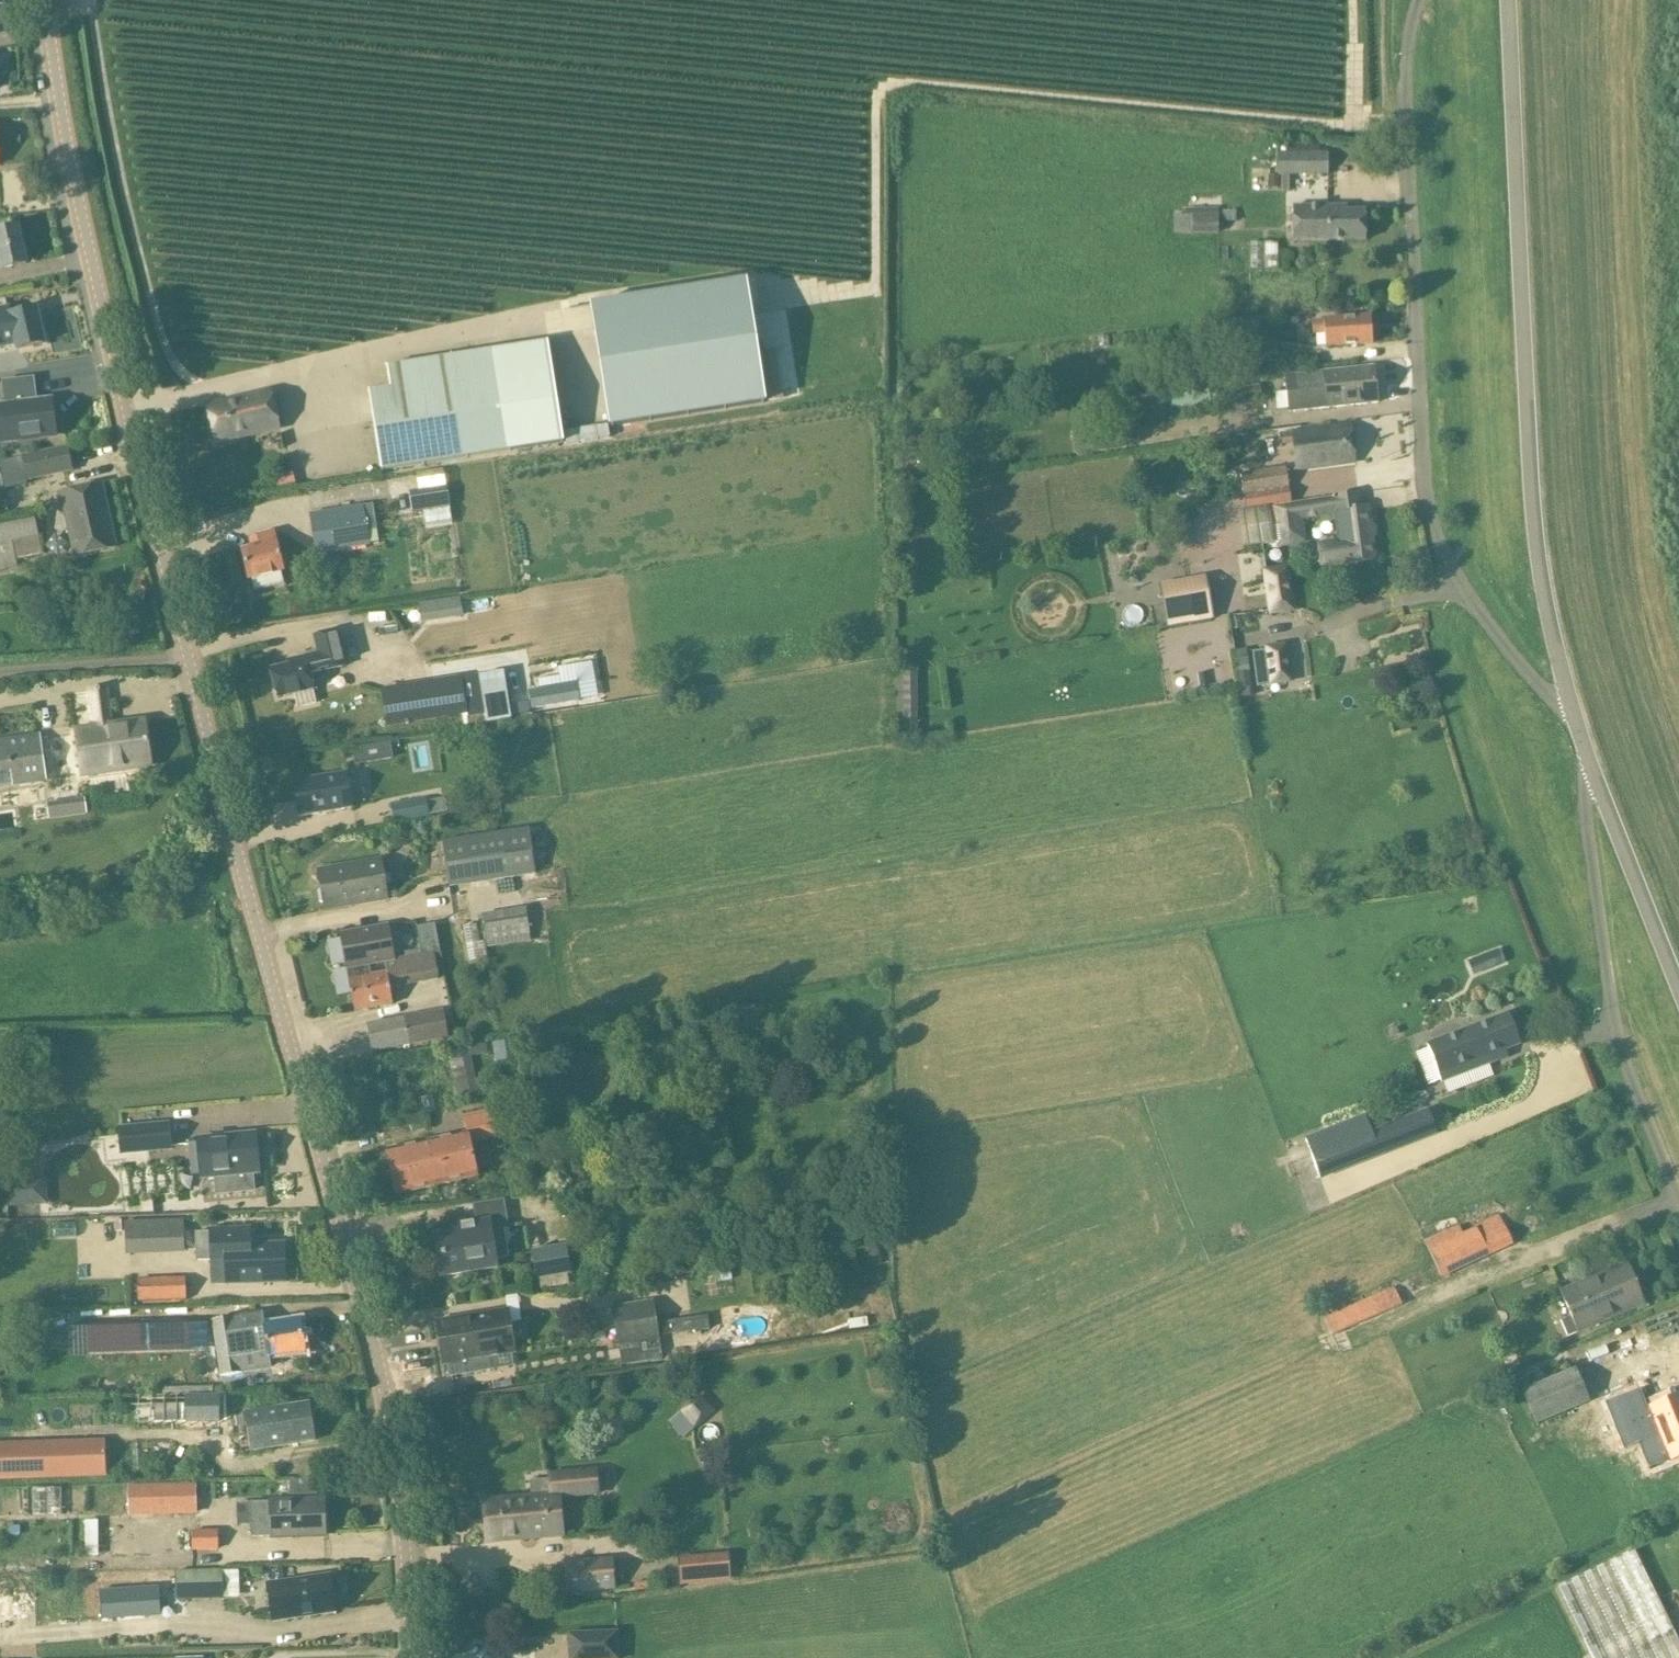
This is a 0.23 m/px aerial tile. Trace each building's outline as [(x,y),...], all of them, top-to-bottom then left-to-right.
[(1329,152),(1278,152),(1278,175),(1329,174),(1329,152)] [(1365,240),(1365,210),(1345,210),(1345,205),(1295,206),(1295,240),(1365,240)] [(1220,211),(1193,213),(1194,232),(1220,230),(1220,211)] [(19,227),(0,232),(0,269),(27,263),(19,227)] [(591,306),(610,428),(766,404),(747,282),(591,306)] [(10,307),(0,310),(0,348),(17,344),(18,349),(45,342),(37,308),(11,314),(10,307)] [(1373,342),(1371,316),(1313,321),(1314,334),(1325,333),(1326,346),(1373,342)] [(369,391),(381,470),(564,444),(549,342),(522,347),(525,368),(465,377),(462,362),(455,363),(454,357),(387,367),(390,388),(369,391)] [(553,366),(563,409),(576,406),(567,363),(553,366)] [(1379,401),(1375,366),(1284,376),(1288,411),(1379,401)] [(56,434),(52,401),(37,403),(34,378),(4,381),(7,407),(0,407),(0,440),(56,434)] [(280,426),(271,390),(207,406),(216,442),(280,426)] [(1354,461),(1349,425),(1294,432),(1298,468),(1354,461)] [(74,470),(70,446),(24,456),(29,479),(74,470)] [(1350,562),(1376,559),(1373,537),(1372,525),(1369,505),(1362,506),(1361,494),(1292,503),(1286,466),(1240,474),(1247,510),(1271,506),(1277,544),(1304,540),(1301,520),(1334,515),(1337,541),(1318,543),(1321,564),(1350,561),(1350,562)] [(116,546),(102,485),(62,494),(75,555),(116,546)] [(448,487),(409,493),(413,513),(451,507),(448,487)] [(370,545),(369,535),(364,504),(310,513),(316,554),(370,545)] [(39,533),(35,513),(0,520),(0,570),(18,567),(16,559),(42,553),(39,533)] [(283,570),(274,531),(260,535),(262,545),(242,550),(249,578),(283,570)] [(1267,571),(1273,611),(1292,608),(1286,568),(1267,571)] [(1162,592),(1168,624),(1169,625),(1213,617),(1207,584),(1162,592)] [(422,620),(463,616),(461,595),(420,599),(422,620)] [(294,693),(297,707),(317,702),(313,689),(314,688),(309,667),(321,664),(323,671),(344,666),(335,629),(314,635),(318,652),(288,660),(289,664),(271,668),(278,697),(294,693)] [(1284,646),(1269,648),(1274,681),(1289,679),(1284,646)] [(1253,648),(1240,649),(1242,690),(1255,689),(1253,648)] [(468,714),(461,676),(381,689),(388,727),(468,714)] [(915,683),(895,684),(898,734),(919,733),(915,683)] [(112,724),(107,687),(89,690),(94,726),(75,729),(82,776),(151,767),(145,719),(112,724)] [(45,781),(39,737),(0,742),(0,787),(45,781)] [(391,740),(354,745),(356,762),(393,758),(391,740)] [(352,806),(351,797),(346,772),(294,781),(300,815),(352,806)] [(85,800),(48,805),(50,820),(87,815),(85,800)] [(430,815),(428,802),(394,808),(396,821),(430,815)] [(443,842),(450,887),(537,874),(530,828),(443,842)] [(388,898),(381,859),(318,870),(325,909),(388,898)] [(483,915),(488,947),(531,940),(525,908),(483,915)] [(469,959),(486,956),(480,922),(463,925),(469,959)] [(432,952),(433,954),(439,952),(435,924),(417,927),(422,954),(432,952)] [(370,964),(385,961),(394,959),(388,925),(341,934),(347,969),(370,964)] [(1468,957),(1476,975),(1507,963),(1499,944),(1468,957)] [(437,979),(433,954),(432,952),(422,954),(394,959),(385,961),(387,971),(372,974),(370,964),(347,969),(355,1010),(393,1003),(390,987),(437,979)] [(406,1016),(367,1023),(372,1052),(448,1037),(443,1009),(406,1016)] [(1520,1043),(1509,1013),(1427,1044),(1442,1082),(1491,1062),(1488,1056),(1520,1043)] [(468,1131),(471,1143),(498,1137),(492,1110),(464,1116),(467,1131),(468,1131)] [(1372,1132),(1366,1115),(1306,1139),(1321,1179),(1437,1133),(1428,1110),(1372,1132)] [(168,1122),(117,1126),(120,1153),(170,1148),(168,1122)] [(396,1194),(424,1188),(478,1176),(471,1143),(468,1131),(467,1131),(387,1149),(396,1194)] [(255,1132),(198,1138),(198,1142),(189,1143),(192,1176),(201,1175),(202,1177),(214,1176),(216,1194),(255,1190),(253,1172),(259,1172),(255,1132)] [(508,1222),(504,1196),(471,1201),(475,1223),(452,1226),(453,1232),(435,1235),(441,1276),(497,1267),(496,1259),(509,1256),(505,1228),(492,1230),(491,1224),(508,1222)] [(1513,1244),(1499,1214),(1474,1225),(1475,1227),(1463,1233),(1459,1225),(1425,1241),(1442,1278),(1513,1244)] [(183,1220),(125,1222),(126,1253),(184,1251),(183,1220)] [(285,1280),(284,1243),(251,1245),(250,1227),(210,1229),(212,1265),(212,1283),(227,1283),(285,1280)] [(567,1246),(533,1252),(537,1278),(571,1273),(567,1246)] [(1644,1303),(1627,1263),(1560,1291),(1572,1317),(1562,1321),(1568,1336),(1644,1303)] [(138,1301),(186,1300),(185,1280),(138,1280),(138,1301)] [(1325,1317),(1332,1335),(1401,1305),(1393,1288),(1325,1317)] [(654,1300),(612,1306),(618,1347),(661,1340),(654,1300)] [(508,1309),(472,1315),(475,1334),(485,1332),(489,1356),(515,1352),(508,1309)] [(243,1371),(243,1370),(271,1366),(269,1355),(305,1350),(300,1319),(263,1325),(261,1314),(235,1318),(235,1316),(212,1320),(220,1375),(243,1371)] [(443,1363),(451,1362),(453,1376),(491,1370),(489,1356),(485,1332),(475,1334),(472,1315),(436,1320),(443,1363)] [(661,1318),(662,1351),(711,1349),(709,1316),(661,1318)] [(209,1346),(208,1317),(86,1321),(87,1349),(209,1346)] [(1590,1401),(1576,1367),(1521,1390),(1536,1424),(1590,1401)] [(698,1394),(672,1423),(686,1435),(712,1406),(698,1394)] [(189,1421),(218,1421),(219,1396),(188,1397),(189,1421)] [(1650,1407),(1653,1414),(1627,1425),(1634,1444),(1661,1433),(1671,1458),(1678,1455),(1678,1396),(1650,1407)] [(315,1439),(310,1402),(247,1411),(252,1448),(315,1439)] [(105,1438),(0,1442),(0,1480),(107,1476),(105,1438)] [(486,1542),(564,1535),(561,1497),(600,1493),(598,1466),(547,1470),(549,1494),(483,1500),(486,1542)] [(290,1479),(291,1495),(317,1494),(317,1478),(290,1479)] [(197,1513),(196,1488),(196,1482),(128,1484),(130,1516),(197,1513)] [(32,1512),(62,1510),(61,1487),(31,1488),(32,1512)] [(271,1535),(293,1534),(326,1533),(325,1499),(270,1501),(270,1502),(251,1502),(252,1535),(271,1535)] [(191,1550),(218,1550),(217,1531),(191,1532),(191,1550)] [(1558,1587),(1592,1657),(1678,1657),(1678,1641),(1635,1550),(1558,1587)] [(682,1587),(731,1582),(729,1558),(680,1562),(682,1587)] [(569,1594),(615,1590),(613,1562),(566,1566),(569,1594)] [(176,1573),(177,1601),(222,1599),(221,1572),(176,1573)] [(28,1574),(0,1575),(0,1619),(30,1618),(28,1574)] [(336,1611),(331,1574),(266,1583),(271,1620),(336,1611)] [(101,1590),(103,1620),(162,1616),(159,1586),(101,1590)] [(570,1635),(570,1657),(619,1657),(618,1633),(570,1635)]
